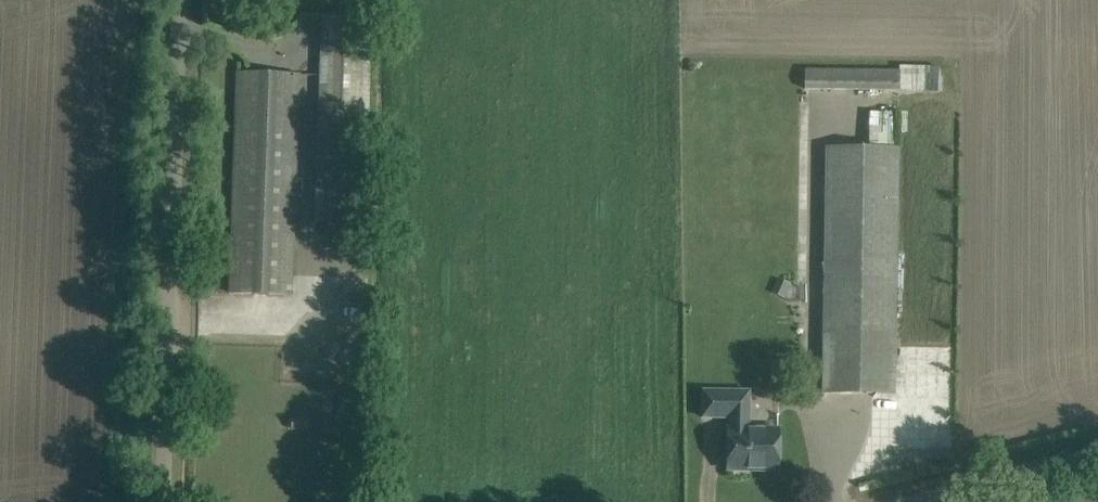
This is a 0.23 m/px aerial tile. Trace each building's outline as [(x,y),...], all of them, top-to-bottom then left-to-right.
[(316,222),(364,223),(370,18),(322,16),(316,222)] [(899,70),(805,69),(805,89),(900,90),(899,70)] [(237,72),(230,293),(291,295),(298,74),(237,72)] [(898,148),(826,147),(822,392),(894,393),(898,148)] [(777,281),(771,293),(784,301),(790,287),(777,281)] [(749,391),(702,391),(702,417),(729,417),(729,428),(727,428),(727,470),(777,471),(778,429),(747,428),(748,393),(749,391)]
